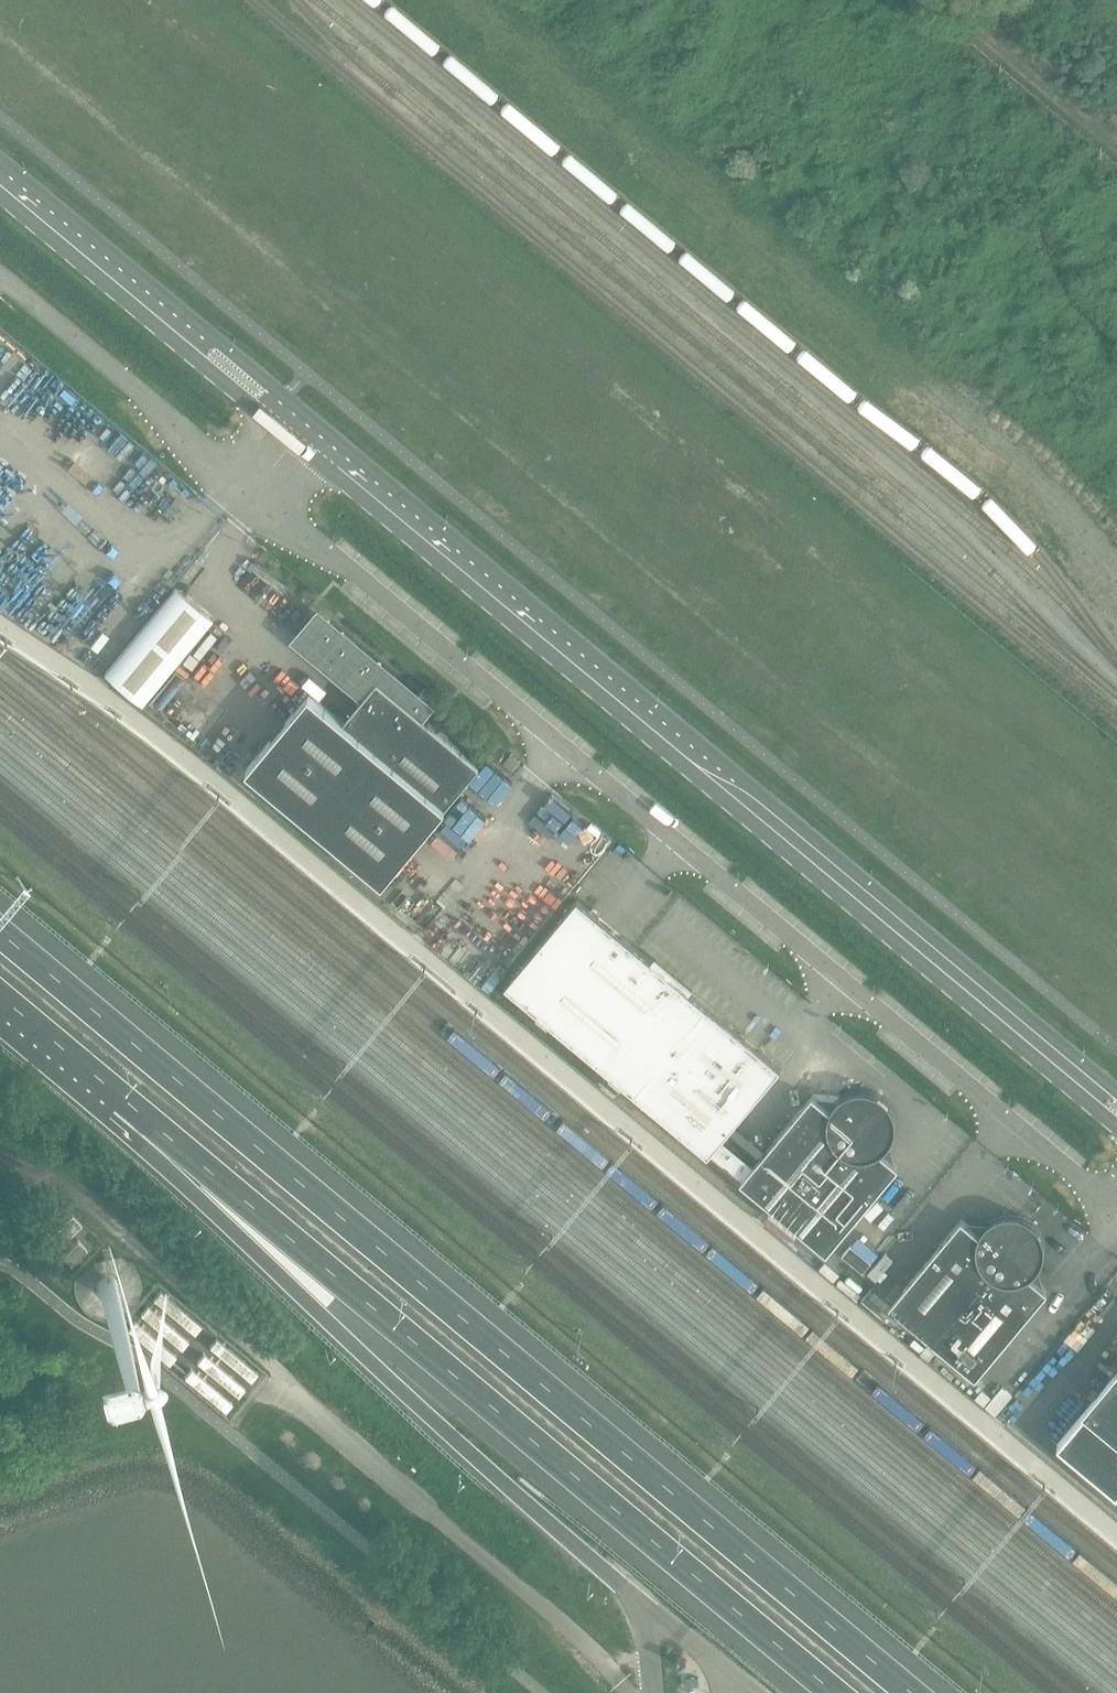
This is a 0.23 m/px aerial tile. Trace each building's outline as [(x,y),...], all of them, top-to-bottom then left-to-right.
[(0,408),(0,413),(82,482),(124,431),(40,361),(0,408)] [(175,590),(105,676),(143,707),(213,621),(175,590)] [(428,706),(318,613),(297,639),(365,696),(371,689),(413,723),(420,716),(428,706)] [(371,689),(365,696),(343,721),(310,693),(247,768),(383,882),(480,766),(420,716),(413,723),(371,689)] [(512,754),(511,754),(504,762),(513,770),(520,761),(512,754)] [(497,767),(483,786),(498,796),(505,786),(504,785),(510,776),(497,767)] [(528,816),(546,832),(570,808),(552,791),(528,816)] [(780,1069),(688,992),(693,987),(655,955),(651,961),(635,948),(577,899),(505,986),(708,1155),(710,1153),(722,1139),(723,1137),(780,1069)] [(754,1165),(741,1180),(740,1182),(826,1254),(898,1167),(888,1159),(885,1148),(889,1144),(892,1139),(894,1134),(895,1128),(896,1123),(895,1117),(893,1111),(891,1106),(887,1101),(883,1097),(878,1094),(873,1092),(868,1090),(862,1089),(856,1090),(850,1091),(845,1094),(840,1097),(836,1101),(833,1105),(822,1104),(812,1095),(754,1165)] [(754,1165),(722,1139),(710,1153),(741,1180),(754,1165)] [(975,1378),(1047,1291),(1037,1283),(1034,1273),(1038,1269),(1041,1264),(1043,1258),(1044,1253),(1044,1247),(1044,1241),(1042,1236),(1040,1230),(1036,1226),(1032,1222),(1027,1218),(1022,1216),(1017,1214),(1011,1214),(1005,1214),(999,1215),(994,1218),(989,1221),(985,1225),(982,1229),(971,1228),(961,1219),(889,1306),(975,1378)] [(65,1240),(56,1230),(46,1240),(56,1249),(65,1240)] [(71,1265),(87,1249),(78,1240),(62,1255),(71,1265)] [(198,1327),(161,1296),(153,1306),(189,1337),(198,1327)] [(183,1344),(147,1313),(138,1323),(175,1354),(183,1344)] [(202,1337),(191,1349),(197,1354),(207,1341),(202,1337)] [(256,1376),(219,1345),(211,1355),(247,1386),(256,1376)] [(241,1393),(204,1362),(196,1372),(233,1403),(241,1393)] [(1088,1407),(1116,1431),(1116,1372),(1088,1407)] [(260,1386),(249,1398),(255,1402),(265,1390),(260,1386)] [(320,1435),(309,1448),(314,1452),(325,1439),(320,1435)] [(378,1484),(368,1497),(373,1501),(384,1489),(378,1484)]
